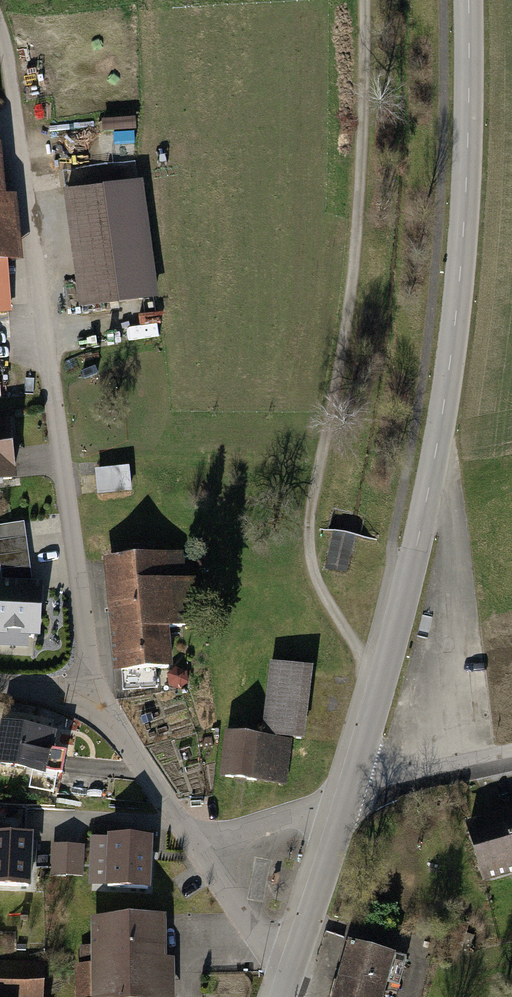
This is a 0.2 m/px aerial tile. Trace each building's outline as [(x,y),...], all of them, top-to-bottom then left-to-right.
[(0,158),(0,313),(11,312),(0,158)] [(138,185),(66,194),(81,307),(153,297),(138,185)] [(20,400),(0,403),(0,454),(28,450),(20,400)] [(101,492),(136,490),(134,465),(100,467),(101,492)] [(175,557),(111,561),(119,670),(170,667),(167,627),(180,626),(175,557)] [(0,582),(0,629),(36,631),(38,584),(0,582)] [(270,666),(261,736),(302,741),(311,671),(270,666)] [(4,726),(0,747),(0,761),(46,770),(52,735),(4,726)] [(290,743),(231,735),(225,776),(284,784),(290,743)] [(464,821),(482,882),(511,873),(511,807),(464,821)] [(30,838),(0,837),(0,886),(29,887),(30,838)] [(94,838),(93,886),(147,887),(149,840),(94,838)] [(80,875),(81,852),(55,852),(55,875),(80,875)] [(97,996),(162,996),(160,920),(95,921),(97,996)] [(335,996),(386,996),(391,982),(397,984),(404,961),(350,945),(335,996)] [(0,965),(0,996),(41,996),(43,968),(0,965)]
